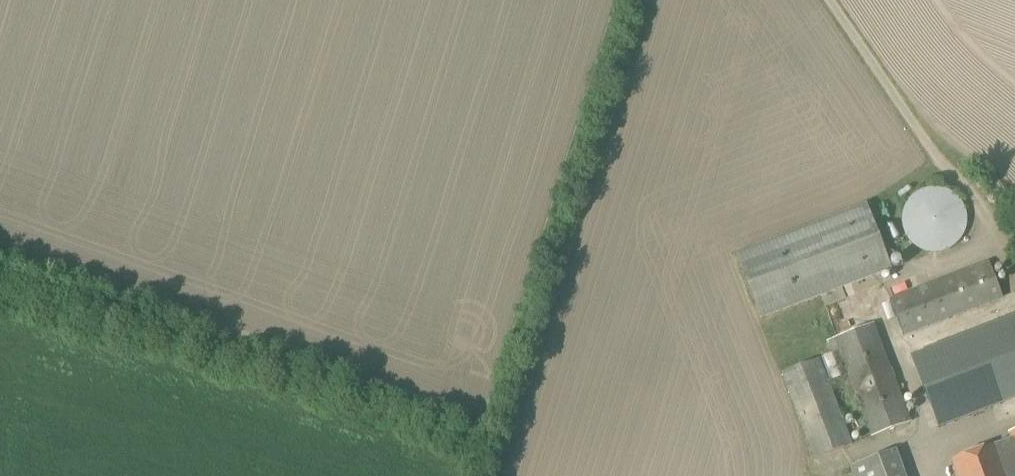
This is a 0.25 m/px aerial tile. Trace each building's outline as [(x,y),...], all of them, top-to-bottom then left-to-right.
[(934,253),(937,253),(940,252),(943,252),(945,251),(948,250),(950,249),(953,247),(955,245),(957,243),(959,241),(961,239),(962,237),(964,234),(965,232),(966,229),(966,226),(967,223),(967,220),(967,218),(966,215),(966,212),(965,209),(964,207),(962,204),(961,202),(959,200),(957,197),(955,196),(953,194),(950,192),(948,191),(945,190),(943,189),(940,188),(937,188),(934,188),(931,188),(929,188),(926,189),(923,190),(920,191),(918,192),(916,194),(913,196),(911,197),(909,200),(908,202),(906,204),(905,207),(904,209),(903,212),(902,215),(902,218),(902,220),(902,223),(902,226),(903,229),(904,232),(905,234),(906,237),(908,239),(909,241),(911,243),(913,245),(916,247),(918,249),(920,250),(923,251),(926,252),(929,253),(931,253),(934,253)] [(762,319),(891,270),(866,206),(737,255),(762,319)] [(903,336),(1002,297),(989,264),(890,302),(903,336)] [(993,406),(1014,398),(1014,320),(978,334),(913,360),(917,371),(938,427),(993,406)] [(909,424),(871,326),(828,342),(833,353),(840,350),(873,437),(909,424)] [(832,355),(818,360),(827,383),(841,378),(832,355)] [(815,459),(851,445),(827,383),(818,360),(782,374),(815,459)] [(1009,433),(1011,439),(952,461),(958,475),(1014,475),(1014,430),(1009,433)] [(895,451),(852,467),(855,475),(904,475),(895,451)]
